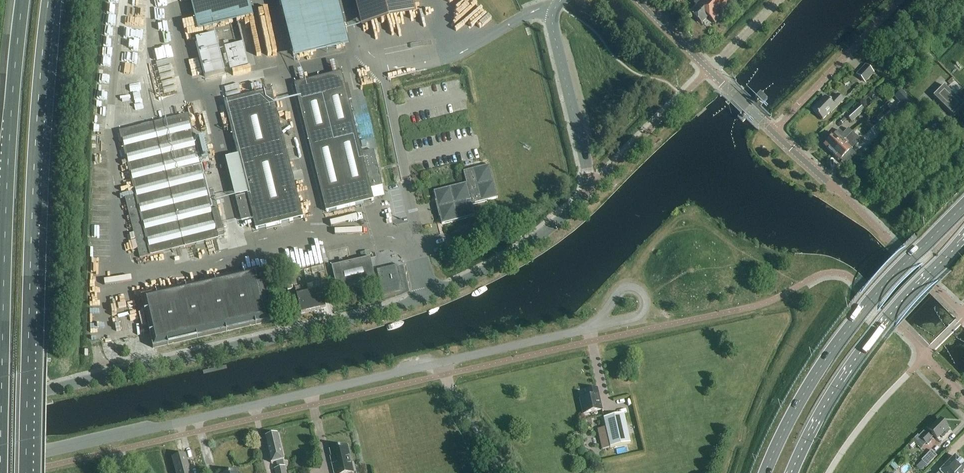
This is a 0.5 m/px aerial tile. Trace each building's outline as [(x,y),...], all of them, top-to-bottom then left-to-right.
[(245,0),(193,0),(201,32),(250,20),(245,0)] [(336,0),(282,0),(297,58),(348,45),(336,0)] [(410,0),(358,0),(364,24),(413,13),(410,0)] [(701,24),(708,17),(715,24),(737,0),(698,0),(694,4),(697,6),(690,13),(701,24)] [(205,44),(196,46),(205,78),(225,72),(215,35),(204,38),(205,44)] [(223,57),(226,66),(229,65),(230,71),(248,67),(242,44),(225,48),(227,56),(223,57)] [(857,75),(865,82),(874,74),(865,66),(857,75)] [(341,73),(294,85),(326,212),(373,201),(371,190),(382,187),(373,151),(362,154),(341,73)] [(730,103),(742,90),(743,89),(744,88),(744,87),(742,85),(741,85),(740,86),(739,87),(727,100),(726,100),(725,101),(726,102),(727,104),(728,104),(729,104),(730,103)] [(897,92),(891,86),(886,90),(891,96),(897,92)] [(933,97),(953,116),(963,105),(944,86),(933,97)] [(247,195),(236,198),(242,221),(253,219),(256,230),(303,218),(271,90),(224,102),(247,195)] [(901,91),(895,98),(906,110),(913,103),(901,91)] [(740,113),(738,115),(738,116),(742,121),(743,121),(744,121),(746,119),(759,105),(761,103),(765,99),(760,94),(760,93),(759,93),(759,94),(753,100),(740,113)] [(812,110),(823,120),(830,113),(831,113),(843,100),(838,95),(830,102),(825,97),(812,110)] [(847,116),(852,122),(864,111),(859,105),(847,116)] [(125,199),(140,259),(219,239),(218,238),(224,236),(214,195),(208,196),(188,116),(119,133),(135,196),(125,199)] [(925,133),(930,139),(940,129),(935,123),(925,133)] [(824,146),(832,154),(846,140),(851,136),(850,135),(852,133),(848,129),(843,134),(839,131),(824,146)] [(846,140),(832,154),(840,162),(851,150),(846,145),(853,138),(851,136),(846,140)] [(865,139),(857,143),(860,148),(868,143),(865,139)] [(434,192),(442,225),(475,217),(472,205),(497,199),(489,166),(463,172),(466,184),(434,192)] [(368,252),(360,254),(362,261),(370,259),(368,252)] [(335,292),(327,259),(323,261),(330,294),(335,292)] [(332,268),(337,292),(376,283),(370,259),(362,261),(332,268)] [(397,266),(377,271),(382,296),(403,291),(397,266)] [(292,286),(297,285),(294,272),(284,275),(288,290),(293,289),(292,286)] [(145,294),(156,345),(274,321),(264,273),(163,294),(162,291),(145,294)] [(316,291),(309,293),(313,312),(326,309),(321,290),(320,283),(315,284),(316,291)] [(313,312),(309,293),(301,294),(300,287),(295,289),(301,315),(313,312)] [(118,328),(127,327),(125,297),(116,298),(118,328)] [(587,398),(580,400),(583,415),(602,411),(597,389),(585,391),(587,398)] [(604,418),(610,448),(630,444),(624,414),(604,418)] [(931,439),(930,438),(933,436),(937,440),(940,436),(943,439),(950,432),(947,429),(948,429),(947,427),(947,426),(945,424),(944,424),(939,420),(934,425),(932,424),(919,437),(926,444),(931,439)] [(283,461),(277,435),(275,435),(274,434),(272,435),(271,436),(265,438),(271,463),(276,462),(277,469),(274,469),(274,472),(286,472),(284,467),(282,461),(283,461)] [(334,472),(354,472),(348,446),(330,450),(332,461),(331,461),(334,472)] [(921,461),(927,467),(937,456),(931,451),(921,461)] [(177,472),(190,472),(185,455),(173,458),(177,472)] [(939,472),(963,472),(963,466),(955,457),(939,472)]
